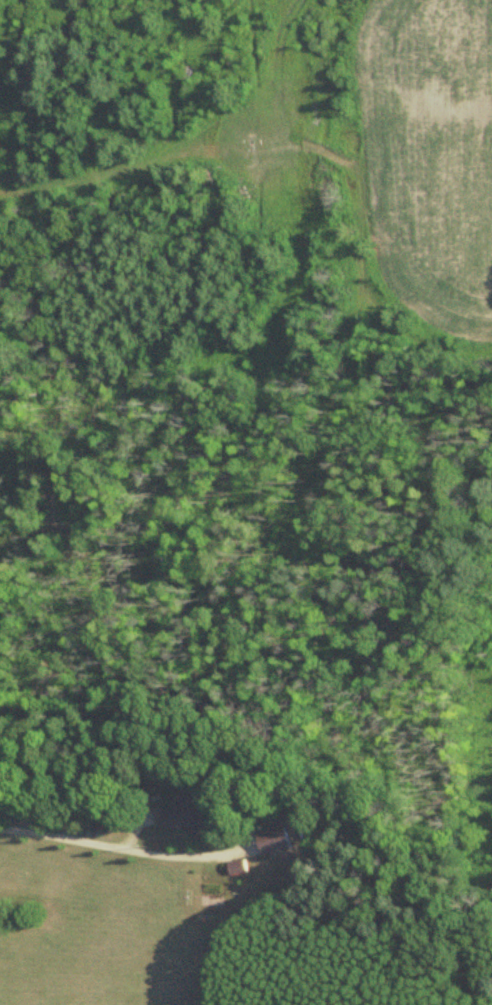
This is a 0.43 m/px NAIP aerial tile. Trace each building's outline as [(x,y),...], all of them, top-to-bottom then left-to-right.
[(264,854),(294,848),(289,825),(259,831),(264,854)]
